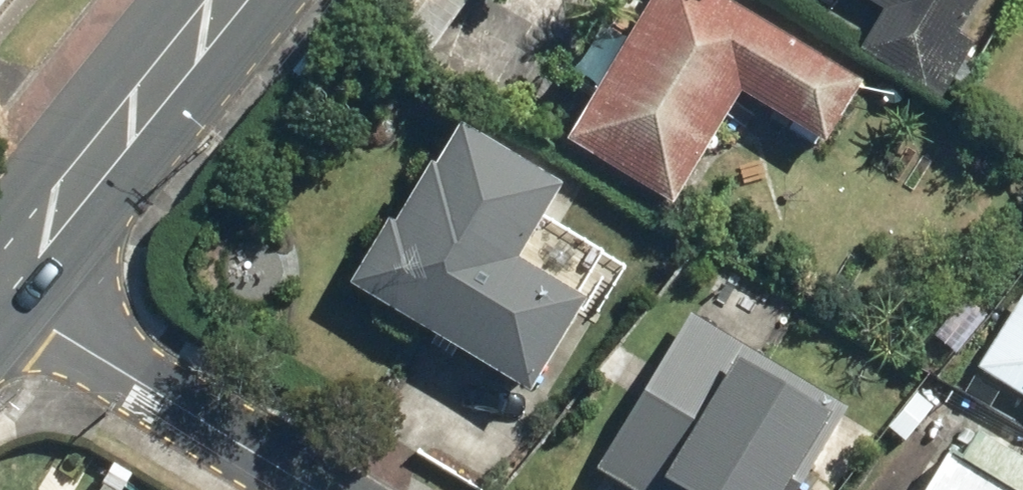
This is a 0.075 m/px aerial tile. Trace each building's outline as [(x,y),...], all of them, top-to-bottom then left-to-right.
[(872,84),(737,0),(654,0),(570,134),(679,203),(752,87),(837,140),(872,84)] [(860,41),(945,94),(979,39),(964,30),(982,0),(885,0),(860,41)] [(396,204),(356,278),(545,381),(597,288),(527,250),(570,172),(468,117),(445,160),(437,156),(407,210),(396,204)] [(981,359),(1022,385),(1022,291),(981,359)] [(850,401),(697,311),(605,467),(644,489),(670,489),(681,473),(709,489),(798,489),(850,401)] [(984,425),(969,449),(957,442),(929,489),(1022,489),(1022,448),(984,425)]
